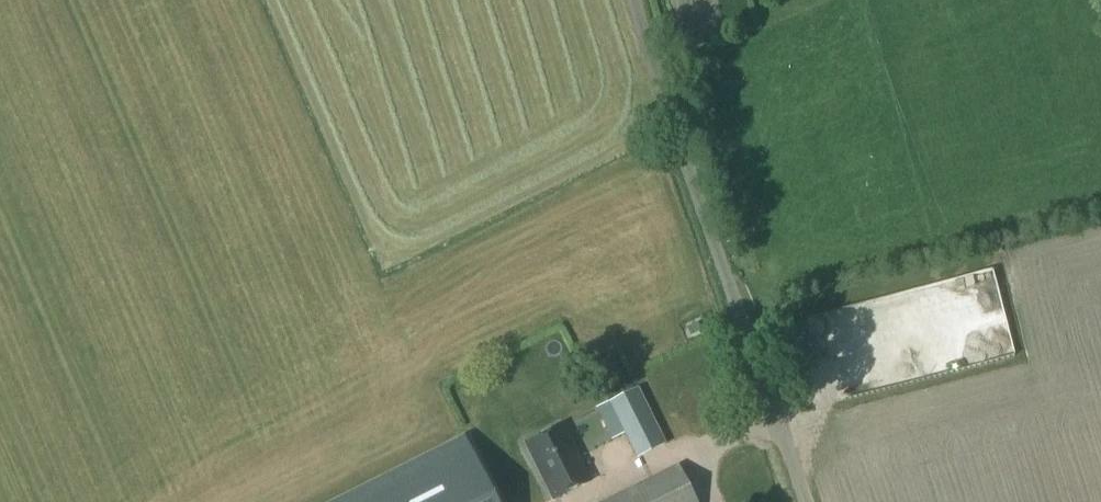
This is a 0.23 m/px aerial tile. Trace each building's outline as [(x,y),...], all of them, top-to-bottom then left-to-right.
[(960,347),(1002,337),(985,269),(904,288),(907,303),(925,298),(930,316),(936,315),(940,332),(955,328),(960,347)] [(636,392),(608,405),(625,440),(653,426),(636,392)] [(564,427),(527,445),(554,501),(591,482),(564,427)] [(492,493),(464,437),(334,501),(497,501),(492,493)] [(603,501),(698,501),(680,464),(603,501)]
